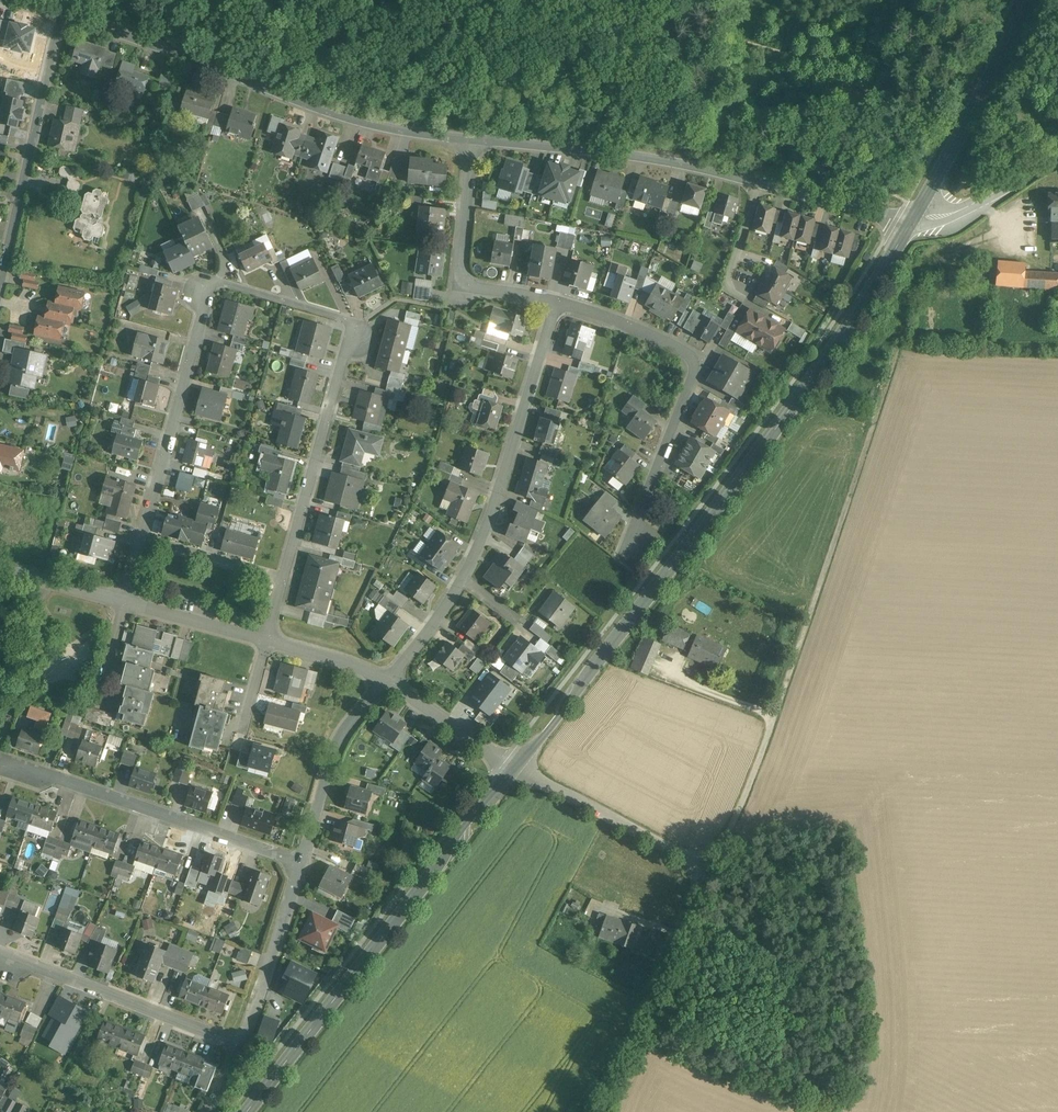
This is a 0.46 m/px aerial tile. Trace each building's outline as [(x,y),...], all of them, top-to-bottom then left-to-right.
[(12,51),(22,53),(22,51),(30,53),(36,29),(28,28),(29,26),(19,24),(18,25),(10,23),(5,47),(12,49),(12,51)] [(105,50),(106,49),(78,41),(72,61),(84,65),(81,73),(94,77),(97,69),(99,70),(100,66),(105,50)] [(113,70),(118,54),(105,50),(100,66),(113,70)] [(116,83),(131,88),(143,92),(149,76),(133,71),(135,65),(123,62),(116,83)] [(160,80),(168,83),(171,84),(173,77),(162,73),(160,80)] [(4,92),(7,93),(21,96),(24,97),(27,84),(7,79),(4,92)] [(210,110),(214,97),(187,90),(181,110),(208,118),(210,110)] [(7,93),(0,122),(0,123),(17,127),(19,118),(22,119),(23,112),(20,111),(22,102),(19,101),(21,96),(7,93)] [(67,106),(63,123),(79,126),(83,110),(67,106)] [(254,127),(255,127),(256,124),(253,123),(255,116),(233,109),(231,116),(227,129),(226,132),(250,139),(254,127)] [(207,123),(213,125),(217,112),(210,110),(208,118),(207,123)] [(213,125),(227,129),(231,116),(217,112),(213,125)] [(291,159),(293,155),(300,157),(307,136),(300,133),(300,131),(282,125),(284,120),(273,117),(273,116),(268,132),(277,135),(271,152),(291,159)] [(77,135),(79,126),(63,123),(55,121),(49,145),(74,151),(77,135)] [(204,133),(210,135),(213,125),(207,123),(204,133)] [(300,157),(307,159),(305,166),(327,173),(338,138),(319,132),(316,139),(307,136),(300,157)] [(367,178),(377,181),(382,169),(380,169),(385,154),(362,146),(356,162),(370,167),(367,178)] [(408,160),(394,159),(389,172),(389,174),(401,175),(406,175),(408,160)] [(408,182),(417,183),(445,186),(447,166),(433,165),(433,161),(411,159),(408,182)] [(533,194),(538,178),(538,176),(529,173),(530,170),(523,168),(524,165),(506,159),(503,170),(502,169),(496,189),(514,194),(515,192),(522,194),(523,191),(533,194)] [(345,176),(347,168),(333,163),(329,177),(343,181),(345,176)] [(351,178),(355,167),(348,165),(347,168),(345,176),(351,178)] [(569,204),(578,176),(578,175),(578,174),(567,170),(568,167),(561,165),(560,168),(549,165),(540,195),(569,204)] [(63,166),(61,167),(61,168),(60,168),(59,173),(61,177),(66,178),(67,178),(69,181),(68,182),(66,187),(68,190),(76,192),(79,190),(81,185),(79,182),(76,181),(78,176),(76,172),(71,171),(68,167),(63,166)] [(382,169),(377,181),(375,190),(382,193),(387,180),(389,174),(389,172),(382,169)] [(580,170),(578,175),(575,185),(581,187),(586,172),(580,170)] [(618,201),(618,198),(619,198),(624,179),(599,172),(597,178),(595,178),(592,179),(590,184),(592,186),(593,187),(591,194),(607,199),(608,198),(617,201),(618,201)] [(633,199),(659,207),(662,208),(668,188),(650,182),(650,180),(640,177),(633,199)] [(533,194),(536,195),(539,196),(540,195),(539,195),(544,181),(544,180),(538,178),(533,194)] [(635,195),(637,186),(639,181),(632,179),(628,192),(635,195)] [(700,208),(704,196),(705,190),(688,185),(683,203),(700,208)] [(101,218),(102,216),(104,208),(107,206),(109,201),(107,198),(102,196),(102,194),(100,190),(96,189),(93,191),(92,194),(88,193),(85,195),(81,210),(83,214),(85,215),(84,220),(79,219),(75,220),(73,228),(75,232),(83,234),(82,236),(84,240),(88,241),(89,241),(93,239),(94,237),(99,238),(102,236),(104,228),(102,225),(97,224),(98,220),(101,218)] [(615,208),(621,210),(622,210),(628,192),(621,190),(618,201),(617,201),(615,208)] [(1048,193),(1048,211),(1028,211),(1028,221),(1049,221),(1049,224),(1051,224),(1051,243),(1057,243),(1057,194),(1048,193)] [(187,200),(192,210),(193,211),(204,206),(199,194),(187,200)] [(732,218),(736,206),(738,200),(720,194),(714,213),(715,213),(712,223),(722,226),(725,216),(732,218)] [(408,196),(407,197),(407,203),(421,204),(422,197),(408,196)] [(665,198),(664,200),(662,208),(661,208),(660,211),(666,213),(671,200),(665,198)] [(484,199),(482,207),(496,209),(498,201),(484,199)] [(672,199),(671,201),(667,213),(674,216),(679,202),(672,199)] [(760,206),(760,207),(760,208),(754,229),(768,233),(774,210),(760,206)] [(420,233),(432,234),(433,234),(442,235),(445,210),(423,207),(423,208),(420,233)] [(774,210),(772,218),(771,222),(777,224),(780,211),(774,210)] [(710,229),(715,215),(715,213),(709,211),(708,212),(704,227),(710,229)] [(783,225),(786,217),(787,213),(780,211),(777,224),(783,225)] [(780,237),(789,239),(794,240),(800,217),(787,213),(780,237)] [(525,218),(507,215),(505,215),(503,225),(523,228),(524,228),(525,218)] [(814,220),(812,219),(800,217),(794,240),(807,244),(808,243),(814,220)] [(178,228),(185,243),(206,233),(199,218),(179,228),(178,228)] [(816,238),(817,234),(819,225),(813,223),(810,236),(816,238)] [(821,242),(825,231),(826,227),(819,225),(815,241),(821,242)] [(521,241),(522,237),(523,228),(516,227),(514,240),(521,241)] [(826,227),(823,235),(819,250),(833,254),(839,230),(826,227)] [(846,258),(850,244),(853,234),(839,230),(833,254),(846,258)] [(560,232),(557,245),(556,247),(564,249),(567,234),(560,232)] [(213,247),(206,233),(185,243),(192,257),(213,247)] [(567,234),(566,238),(564,249),(571,251),(575,236),(567,234)] [(855,251),(859,237),(859,236),(853,234),(849,250),(855,251)] [(271,260),(272,260),(267,251),(263,243),(238,255),(247,272),(271,260)] [(509,267),(512,249),(513,246),(494,243),(491,262),(509,265),(509,267)] [(165,253),(165,254),(173,273),(195,263),(186,244),(185,244),(177,248),(178,250),(172,253),(170,251),(165,253)] [(550,279),(552,269),(552,268),(555,249),(535,245),(530,276),(531,274),(531,273),(549,277),(549,279),(550,279)] [(273,265),(279,261),(273,248),(267,251),(272,260),(271,260),(273,265)] [(440,276),(441,272),(443,255),(420,252),(417,273),(440,276)] [(154,267),(159,268),(162,257),(157,256),(154,267)] [(314,286),(324,282),(313,259),(291,270),(295,279),(301,290),(313,284),(314,286)] [(585,290),(592,266),(570,259),(563,283),(585,290)] [(291,270),(286,260),(280,263),(289,282),(295,279),(291,270)] [(789,268),(788,268),(777,261),(773,267),(785,274),(789,268)] [(1024,271),(1025,264),(998,262),(996,285),(1022,287),(1023,287),(1024,271)] [(613,263),(612,267),(611,267),(610,272),(618,275),(620,276),(617,283),(615,283),(610,297),(630,304),(637,281),(624,276),(627,268),(613,263)] [(345,278),(340,267),(338,264),(331,268),(338,282),(345,278)] [(158,270),(147,267),(141,265),(139,272),(156,277),(158,270)] [(359,295),(370,290),(381,284),(382,286),(372,265),(349,277),(359,297),(360,297),(359,295)] [(639,274),(645,276),(648,269),(642,266),(639,274)] [(772,267),(766,276),(764,280),(785,292),(789,285),(788,282),(791,278),(772,267)] [(1057,287),(1057,274),(1024,271),(1023,287),(1031,288),(1057,291),(1057,287)] [(21,272),(21,273),(20,279),(24,280),(23,287),(37,290),(39,283),(39,282),(34,281),(35,274),(21,272)] [(637,280),(637,281),(635,289),(641,291),(646,278),(638,275),(637,280)] [(657,285),(657,284),(658,283),(646,276),(642,290),(651,295),(657,285)] [(155,283),(158,284),(171,288),(172,281),(156,277),(155,283)] [(756,293),(759,295),(775,304),(778,299),(781,299),(785,292),(764,280),(756,293)] [(403,281),(403,286),(405,286),(404,292),(411,293),(412,283),(403,281)] [(150,309),(160,312),(170,315),(177,289),(157,284),(150,309)] [(652,312),(657,315),(670,292),(657,285),(645,304),(653,309),(652,312)] [(1022,287),(996,285),(995,297),(1022,299),(1022,287)] [(415,286),(414,291),(414,296),(429,298),(430,289),(430,288),(415,286)] [(1031,299),(1031,288),(1023,287),(1022,287),(1022,299),(1031,299)] [(80,310),(81,309),(84,293),(59,288),(55,304),(56,304),(80,310)] [(664,315),(670,319),(672,320),(683,300),(670,292),(657,315),(662,318),(664,315)] [(687,294),(686,296),(683,300),(678,310),(683,314),(693,297),(687,294)] [(770,301),(759,295),(757,294),(753,300),(766,307),(770,301)] [(731,307),(739,309),(742,301),(733,298),(731,307)] [(240,337),(243,329),(246,319),(251,320),(254,309),(227,301),(219,331),(240,337)] [(48,302),(47,309),(45,318),(63,322),(63,323),(70,324),(74,308),(55,304),(48,302)] [(138,302),(128,305),(131,314),(141,310),(138,302)] [(521,336),(526,321),(527,319),(493,309),(489,323),(490,324),(492,324),(493,323),(494,322),(502,325),(500,332),(515,336),(516,334),(521,336)] [(767,320),(750,310),(737,331),(754,342),(767,320)] [(405,318),(417,322),(419,322),(421,315),(407,311),(405,318)] [(726,330),(728,327),(735,316),(728,312),(720,326),(726,330)] [(692,333),(693,334),(708,342),(712,336),(714,335),(716,332),(715,330),(714,329),(717,324),(703,316),(692,333)] [(60,339),(61,335),(63,322),(38,317),(34,334),(59,339),(60,339)] [(411,326),(389,320),(383,343),(405,349),(411,326)] [(771,352),(784,330),(767,320),(754,342),(771,352)] [(306,321),(305,321),(297,351),(297,352),(308,355),(322,359),(331,328),(306,321)] [(806,331),(798,326),(792,323),(787,330),(801,339),(806,331)] [(595,331),(588,329),(587,329),(587,328),(586,327),(583,326),(583,327),(572,324),(563,354),(581,359),(587,340),(592,341),(595,331)] [(24,328),(20,327),(19,327),(10,325),(8,332),(13,333),(11,340),(25,343),(27,336),(22,334),(24,328)] [(728,328),(721,339),(721,340),(719,345),(726,349),(735,333),(728,328)] [(246,345),(247,342),(248,338),(241,336),(240,337),(234,335),(232,341),(246,345)] [(508,340),(491,335),(489,341),(490,342),(505,346),(508,340)] [(148,336),(147,337),(142,358),(162,364),(167,342),(167,341),(148,336)] [(25,343),(11,340),(6,339),(3,352),(15,355),(16,355),(17,349),(24,350),(25,343)] [(483,340),(482,343),(481,346),(497,351),(499,344),(483,340)] [(236,350),(242,352),(244,345),(232,342),(230,348),(236,350)] [(383,343),(377,367),(398,373),(405,349),(383,343)] [(236,350),(224,347),(215,344),(207,372),(228,377),(236,350)] [(17,349),(16,353),(16,354),(16,355),(14,355),(8,383),(21,386),(22,382),(31,383),(32,375),(39,376),(41,365),(44,366),(46,355),(17,349)] [(517,359),(500,354),(496,353),(497,351),(490,349),(484,369),(502,375),(502,376),(511,379),(517,359)] [(297,352),(297,351),(292,350),(290,357),(292,358),(306,362),(308,355),(297,352)] [(724,356),(716,369),(745,385),(752,372),(724,356)] [(306,362),(292,358),(290,365),(304,368),(306,362)] [(578,369),(589,372),(592,373),(594,366),(580,362),(578,369)] [(136,372),(141,374),(148,376),(151,367),(138,363),(136,372)] [(582,370),(575,368),(569,366),(567,372),(576,375),(576,376),(580,377),(582,370)] [(295,385),(292,395),(291,399),(310,404),(318,375),(297,369),(293,384),(295,385)] [(576,375),(558,369),(556,369),(547,396),(568,402),(568,401),(576,375)] [(737,399),(745,385),(716,369),(709,382),(737,399)] [(148,376),(139,373),(135,372),(134,379),(139,380),(146,382),(148,376)] [(388,384),(394,385),(401,387),(403,380),(390,376),(389,377),(388,384)] [(158,386),(146,382),(139,380),(139,381),(140,381),(138,388),(139,388),(135,401),(152,406),(158,386)] [(231,399),(231,398),(234,390),(233,390),(221,387),(219,394),(219,395),(226,396),(226,397),(231,399)] [(393,400),(395,393),(376,388),(374,395),(389,399),(393,400)] [(493,398),(494,397),(495,393),(494,391),(485,388),(483,389),(482,394),(483,396),(492,399),(493,398)] [(202,390),(200,401),(199,401),(196,413),(220,420),(226,397),(202,390)] [(361,391),(357,407),(354,418),(381,426),(389,399),(374,395),(361,391)] [(495,429),(498,422),(502,407),(489,402),(490,399),(483,396),(482,394),(480,394),(479,395),(477,400),(476,400),(474,401),(472,407),(473,409),(481,411),(478,423),(495,429)] [(633,395),(629,401),(641,410),(646,404),(633,395)] [(744,405),(732,398),(729,404),(741,411),(744,405)] [(728,411),(707,399),(700,411),(721,424),(728,411)] [(722,400),(721,402),(721,403),(719,406),(728,411),(728,412),(733,414),(736,408),(722,400)] [(626,427),(644,440),(657,422),(641,410),(629,401),(622,411),(632,419),(626,427)] [(295,415),(297,408),(277,402),(276,402),(274,409),(275,409),(295,415)] [(558,418),(560,412),(548,408),(546,414),(558,418)] [(298,449),(300,441),(306,418),(274,409),(270,424),(281,427),(277,443),(298,449)] [(714,436),(721,424),(700,411),(692,423),(714,436)] [(558,418),(555,417),(546,414),(544,419),(541,418),(534,440),(537,441),(553,445),(560,424),(560,423),(557,423),(558,418)] [(66,417),(68,427),(77,425),(76,415),(66,417)] [(135,421),(130,420),(121,417),(119,425),(123,426),(133,428),(135,421)] [(137,460),(142,443),(143,441),(134,438),(136,429),(123,426),(121,435),(117,434),(111,453),(137,460)] [(377,455),(382,439),(350,431),(342,460),(344,461),(361,465),(365,452),(377,455)] [(701,436),(713,443),(715,444),(719,438),(714,436),(704,431),(701,436)] [(692,438),(685,450),(708,463),(714,451),(692,438)] [(189,440),(187,446),(183,462),(202,467),(208,445),(189,440)] [(710,449),(713,451),(714,451),(714,452),(721,456),(724,450),(713,443),(710,449)] [(620,450),(625,454),(631,459),(636,453),(625,444),(620,450)] [(18,470),(18,469),(23,450),(0,445),(0,474),(2,466),(18,470)] [(488,454),(473,449),(467,447),(460,470),(480,476),(484,464),(485,464),(488,454)] [(541,447),(539,453),(539,454),(554,459),(557,452),(541,447)] [(267,448),(266,449),(265,454),(279,458),(281,452),(267,448)] [(625,484),(636,470),(639,466),(620,450),(605,469),(616,477),(616,478),(617,479),(617,478),(625,484)] [(699,478),(708,463),(685,450),(676,465),(699,478)] [(62,468),(72,470),(75,454),(65,452),(62,468)] [(268,489),(270,490),(285,494),(294,462),(265,454),(264,454),(260,468),(277,473),(275,483),(270,482),(268,489)] [(540,462),(546,464),(547,464),(547,465),(552,466),(554,459),(542,455),(540,462)] [(539,489),(545,471),(547,464),(528,459),(521,483),(519,482),(515,493),(532,498),(531,500),(544,504),(548,491),(539,489)] [(359,472),(361,465),(344,461),(342,467),(359,472)] [(454,467),(446,464),(441,462),(438,469),(451,474),(454,467)] [(342,467),(340,474),(365,481),(367,474),(359,472),(342,467)] [(448,482),(449,479),(451,474),(438,469),(435,477),(448,482)] [(190,493),(194,477),(194,476),(180,472),(175,489),(190,493)] [(357,510),(365,481),(340,474),(333,473),(325,501),(357,510)] [(451,474),(449,480),(449,481),(460,486),(463,479),(451,474)] [(134,485),(123,482),(121,482),(121,480),(119,480),(118,479),(117,481),(106,478),(102,493),(112,496),(107,514),(125,518),(134,485)] [(478,493),(466,489),(450,482),(444,498),(445,499),(452,503),(447,515),(466,522),(478,493)] [(616,500),(607,493),(606,492),(601,498),(611,506),(616,500)] [(268,496),(266,503),(266,504),(281,508),(284,501),(268,496)] [(601,498),(600,499),(585,518),(606,537),(623,517),(610,507),(611,506),(601,498)] [(529,506),(541,511),(542,511),(544,504),(531,500),(529,506)] [(513,510),(521,513),(528,516),(532,507),(517,501),(513,510)] [(213,529),(216,517),(218,508),(201,504),(196,522),(168,514),(166,524),(163,534),(192,542),(202,545),(206,528),(213,529)] [(350,522),(352,515),(338,511),(336,518),(344,520),(350,522)] [(545,523),(542,521),(541,521),(535,519),(536,516),(529,513),(528,516),(518,512),(513,525),(510,524),(506,535),(525,543),(531,529),(540,533),(545,523)] [(322,514),(314,542),(336,549),(344,520),(336,518),(331,517),(332,516),(329,515),(329,516),(322,514)] [(103,529),(117,533),(119,522),(106,518),(103,529)] [(86,534),(86,533),(100,537),(103,529),(84,524),(82,533),(86,534)] [(227,531),(225,536),(221,550),(237,555),(237,554),(238,554),(253,558),(258,539),(245,535),(244,536),(227,531)] [(429,543),(441,552),(450,558),(459,546),(438,531),(429,543)] [(93,558),(93,557),(110,562),(116,541),(100,537),(86,533),(86,534),(80,554),(93,558)] [(449,559),(429,544),(429,543),(420,555),(440,571),(441,570),(449,559)] [(529,562),(533,557),(534,556),(523,547),(518,553),(518,554),(529,562)] [(355,561),(357,555),(344,551),(343,558),(355,561)] [(509,585),(514,578),(517,574),(519,576),(526,566),(512,556),(511,558),(504,553),(493,568),(492,567),(492,568),(485,577),(500,588),(505,582),(509,585)] [(518,554),(515,558),(525,566),(528,562),(518,554)] [(338,564),(328,561),(310,556),(305,574),(308,575),(306,582),(331,589),(332,589),(338,564)] [(343,558),(341,565),(353,569),(355,561),(343,558)] [(407,576),(404,581),(403,581),(400,586),(405,589),(405,591),(423,604),(436,586),(418,573),(412,580),(407,576)] [(324,614),(325,611),(332,589),(306,582),(304,590),(301,589),(296,606),(324,614)] [(389,600),(399,607),(402,609),(410,599),(397,589),(389,600)] [(574,607),(573,606),(556,593),(548,603),(548,604),(547,602),(540,612),(556,624),(560,618),(564,620),(574,607)] [(384,596),(382,598),(378,604),(388,612),(390,610),(394,614),(399,607),(384,596)] [(489,623),(489,622),(488,622),(471,609),(458,626),(476,640),(489,623)] [(325,615),(320,613),(310,611),(307,622),(324,627),(327,614),(325,614),(325,615)] [(382,639),(385,641),(386,641),(392,646),(408,624),(390,611),(376,629),(384,635),(382,639)] [(327,614),(326,619),(325,621),(326,622),(338,625),(340,618),(327,614)] [(529,629),(543,640),(544,640),(546,642),(552,635),(534,622),(529,629)] [(695,630),(672,624),(665,644),(688,653),(695,630)] [(172,658),(173,654),(178,636),(137,625),(132,647),(172,658)] [(721,668),(730,646),(699,632),(691,656),(721,668)] [(631,664),(652,672),(665,644),(645,635),(631,664)] [(480,647),(478,646),(467,637),(461,644),(474,654),(480,647)] [(520,637),(519,640),(504,659),(522,672),(532,659),(538,663),(544,655),(520,637)] [(183,641),(180,640),(178,639),(177,639),(172,658),(178,659),(183,641)] [(183,640),(183,641),(178,659),(187,662),(192,643),(183,640)] [(440,661),(440,662),(441,664),(443,666),(447,666),(452,670),(463,655),(446,642),(435,657),(440,661)] [(470,660),(473,656),(474,654),(461,644),(457,650),(463,655),(470,660)] [(154,653),(150,652),(127,645),(122,662),(150,670),(154,653)] [(545,652),(555,659),(557,661),(562,654),(550,645),(545,652)] [(478,658),(471,668),(478,673),(485,663),(478,658)] [(121,685),(148,692),(149,692),(155,671),(127,664),(121,685)] [(301,698),(304,687),(308,671),(282,664),(274,691),(301,698)] [(313,690),(317,675),(317,673),(308,671),(304,687),(313,690)] [(489,672),(468,700),(482,710),(474,719),(487,729),(494,719),(491,716),(512,689),(489,672)] [(196,705),(209,709),(223,712),(228,695),(223,693),(226,681),(201,675),(200,680),(202,681),(196,705)] [(155,694),(146,692),(127,686),(124,698),(125,698),(124,704),(123,707),(121,707),(119,713),(125,715),(123,721),(144,726),(147,715),(149,715),(155,694)] [(305,714),(305,712),(307,707),(293,703),(291,709),(301,712),(301,713),(305,714)] [(269,704),(269,706),(264,724),(295,732),(301,712),(269,704)] [(113,715),(97,709),(88,705),(84,719),(108,728),(113,715)] [(38,753),(45,731),(51,714),(31,707),(27,717),(36,721),(33,732),(32,734),(22,731),(17,746),(38,753)] [(218,751),(219,748),(228,714),(201,707),(190,747),(204,751),(205,748),(218,751)] [(405,725),(387,712),(374,731),(381,736),(382,734),(384,736),(393,742),(405,725)] [(68,713),(66,719),(64,723),(70,725),(74,715),(68,713)] [(70,725),(76,727),(80,717),(74,715),(70,725)] [(67,736),(69,730),(70,725),(64,723),(61,733),(67,736)] [(82,729),(74,727),(70,725),(67,736),(78,740),(82,729)] [(109,737),(96,733),(92,732),(89,743),(101,747),(102,748),(105,749),(109,737)] [(120,746),(122,737),(110,735),(109,744),(120,746)] [(425,735),(415,748),(422,752),(431,739),(425,735)] [(427,770),(439,756),(445,747),(431,739),(422,752),(415,762),(427,770)] [(102,748),(83,741),(82,741),(76,759),(95,766),(102,748)] [(270,772),(271,768),(276,751),(254,745),(248,766),(257,768),(258,766),(269,769),(269,770),(269,772),(270,772)] [(136,757),(131,755),(124,752),(120,763),(133,767),(136,757)] [(237,767),(241,768),(248,770),(248,766),(251,755),(241,752),(237,767)] [(439,756),(427,770),(423,776),(439,788),(444,781),(455,766),(439,756)] [(444,781),(450,783),(459,770),(455,766),(444,781)] [(155,774),(146,771),(136,768),(130,786),(149,792),(155,774)] [(172,780),(173,781),(178,782),(182,772),(176,770),(172,780)] [(192,774),(182,770),(179,782),(188,785),(192,774)] [(386,788),(367,783),(365,790),(372,792),(384,796),(386,788)] [(365,790),(351,786),(345,808),(366,814),(372,792),(365,790)] [(205,811),(211,796),(211,793),(192,787),(186,805),(205,811)] [(238,805),(243,792),(244,790),(238,788),(232,803),(238,805)] [(244,808),(247,802),(248,798),(242,795),(238,806),(244,808)] [(9,815),(34,823),(39,805),(16,796),(9,815)] [(59,812),(39,805),(34,823),(54,829),(59,812)] [(264,815),(253,811),(247,809),(242,824),(259,830),(264,815)] [(268,833),(270,834),(271,831),(272,828),(276,815),(265,812),(264,814),(265,815),(259,830),(268,833)] [(93,851),(95,846),(102,825),(82,819),(74,844),(93,851)] [(353,820),(345,823),(367,829),(372,830),(374,825),(353,819),(353,820)] [(345,823),(336,821),(334,828),(333,827),(329,840),(356,847),(358,838),(365,839),(365,837),(367,829),(345,823)] [(122,832),(102,825),(95,846),(115,853),(122,832)] [(47,845),(71,854),(74,844),(52,836),(47,845)] [(160,867),(167,849),(145,840),(138,859),(160,867)] [(167,849),(160,867),(178,873),(186,856),(167,849)] [(216,884),(226,857),(207,851),(200,870),(204,872),(201,879),(216,884)] [(112,874),(130,878),(136,865),(118,858),(112,874)] [(356,870),(333,860),(322,885),(344,894),(356,870)] [(372,867),(360,861),(356,870),(368,875),(372,867)] [(42,864),(36,871),(43,876),(49,869),(42,864)] [(245,900),(262,905),(274,873),(255,866),(249,883),(245,900)] [(46,876),(56,879),(58,871),(48,868),(46,876)] [(249,883),(221,873),(216,884),(215,889),(245,900),(249,883)] [(177,891),(189,894),(192,885),(181,881),(177,891)] [(19,909),(23,897),(0,889),(0,901),(19,909)] [(58,916),(70,919),(74,910),(62,906),(58,916)] [(37,936),(43,917),(23,908),(16,928),(37,936)] [(355,919),(349,916),(338,910),(331,923),(337,926),(337,927),(348,932),(355,919)] [(601,910),(597,923),(605,927),(609,913),(601,910)] [(644,924),(609,913),(605,927),(602,935),(636,948),(644,924)] [(316,941),(320,943),(327,946),(337,926),(313,914),(301,938),(314,945),(316,941)] [(241,928),(237,920),(227,926),(230,934),(241,928)] [(81,940),(88,943),(97,926),(90,923),(84,933),(83,935),(81,940)] [(107,930),(97,926),(88,943),(95,946),(96,943),(101,945),(107,930)] [(63,928),(56,946),(75,954),(81,940),(83,935),(63,928)] [(210,949),(220,953),(225,941),(215,937),(210,949)] [(169,950),(145,942),(134,973),(158,981),(164,962),(169,950)] [(95,946),(88,966),(109,973),(117,950),(101,945),(96,943),(95,946)] [(164,962),(189,971),(196,952),(172,943),(164,962)] [(239,957),(250,962),(255,950),(243,946),(239,957)] [(318,973),(292,961),(283,978),(289,981),(284,994),(303,1003),(318,973)] [(247,968),(235,972),(237,981),(251,978),(247,968)] [(204,1004),(211,984),(188,976),(180,995),(204,1004)] [(211,984),(204,1004),(226,1012),(233,992),(211,984)] [(0,989),(0,1012),(1,1012),(9,993),(0,989)] [(20,1021),(28,1000),(9,993),(1,1012),(20,1021)] [(68,1002),(60,997),(51,1015),(55,1017),(45,1035),(54,1040),(57,1036),(67,1041),(82,1013),(66,1005),(68,1002)] [(258,1036),(273,1041),(280,1021),(265,1016),(258,1036)] [(39,1027),(27,1021),(23,1032),(33,1038),(39,1027)] [(125,1029),(105,1021),(98,1040),(118,1047),(125,1029)] [(145,1037),(125,1029),(118,1047),(138,1055),(145,1037)] [(187,1053),(166,1045),(159,1063),(180,1071),(187,1053)] [(206,1061),(187,1053),(180,1071),(198,1078),(199,1079),(206,1063),(206,1061)] [(156,1065),(138,1059),(133,1069),(152,1076),(156,1065)] [(206,1063),(199,1079),(198,1078),(195,1087),(207,1092),(217,1067),(206,1063)] [(4,1095),(10,1084),(0,1078),(0,1092),(4,1095)] [(1,1105),(13,1111),(14,1111),(21,1100),(7,1093),(1,1105)] [(30,1105),(21,1100),(14,1111),(26,1111),(30,1105)]
